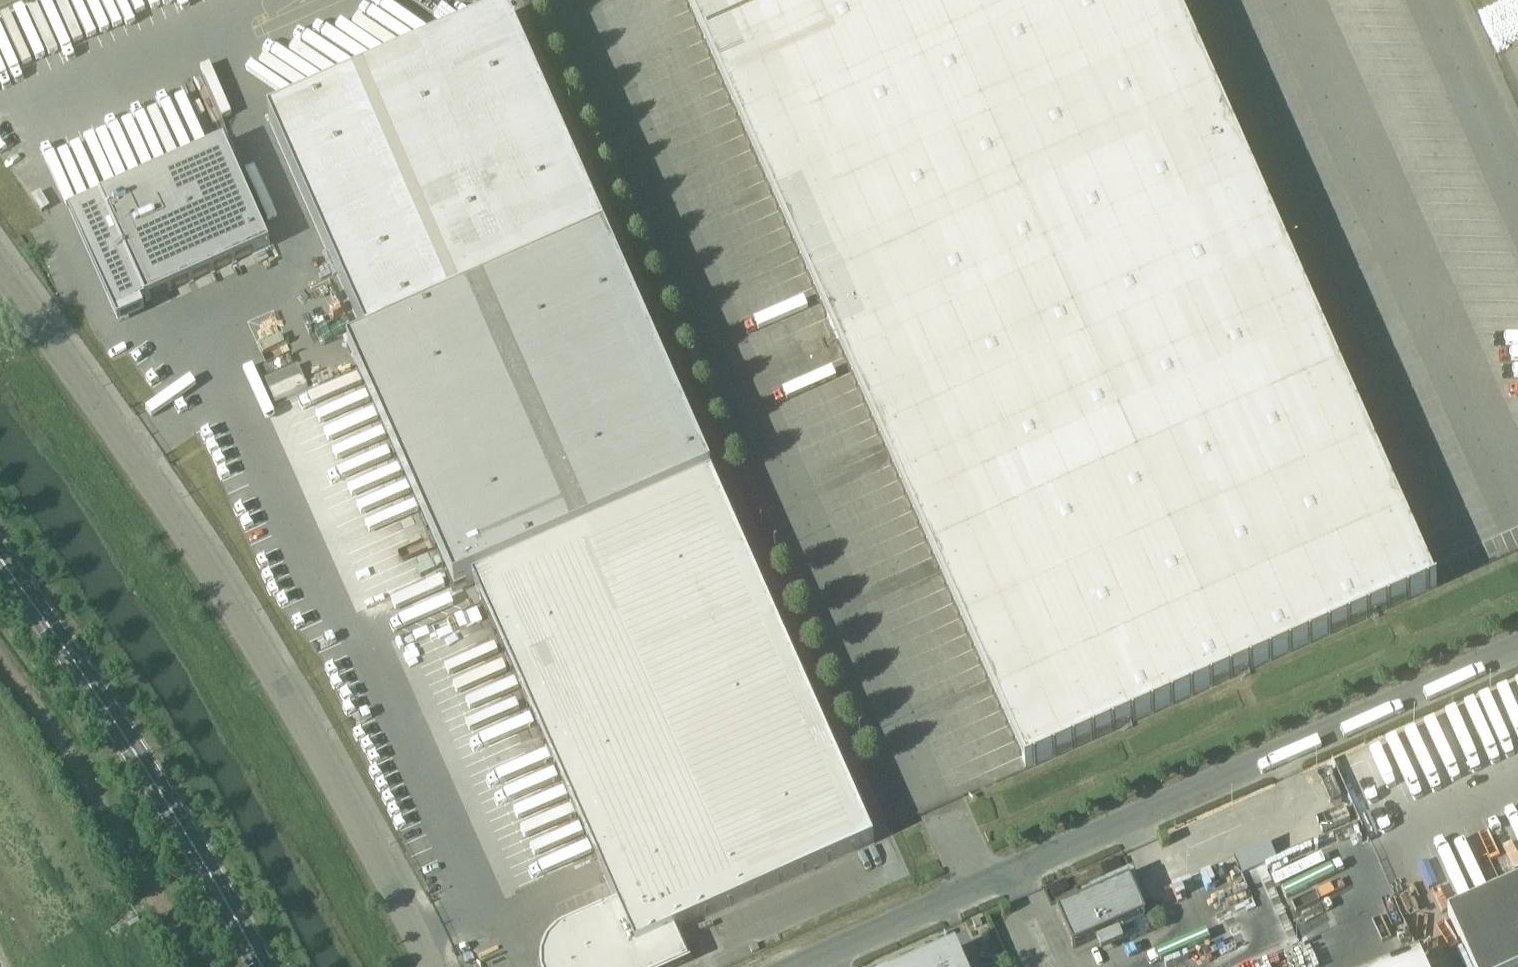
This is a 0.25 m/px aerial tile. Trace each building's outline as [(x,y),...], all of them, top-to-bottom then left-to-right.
[(1027,768),(1025,768),(1026,769),(1035,765),(1035,766),(1037,766),(1036,765),(1055,757),(1055,758),(1057,757),(1056,756),(1074,748),(1075,749),(1076,748),(1076,747),(1094,739),(1094,740),(1096,740),(1095,739),(1114,731),(1114,732),(1116,731),(1115,730),(1133,722),(1134,723),(1135,722),(1135,721),(1153,713),(1153,714),(1155,714),(1154,712),(1173,704),(1173,705),(1174,705),(1174,704),(1192,696),(1193,697),(1194,696),(1194,695),(1212,687),(1212,688),(1214,687),(1213,686),(1231,678),(1232,679),(1233,679),(1233,677),(1251,669),(1252,671),(1253,670),(1253,669),(1271,661),(1271,662),(1273,661),(1272,660),(1290,652),(1291,653),(1292,652),(1292,651),(1310,643),(1311,644),(1312,644),(1312,643),(1330,634),(1331,635),(1332,635),(1332,634),(1349,626),(1350,627),(1351,626),(1351,625),(1369,617),(1369,618),(1371,618),(1370,616),(1389,608),(1389,609),(1391,609),(1390,608),(1408,600),(1409,601),(1410,600),(1410,599),(1428,591),(1428,592),(1430,591),(1429,590),(1437,587),(1437,586),(1435,586),(1175,0),(686,0),(1027,768)] [(270,123),(367,343),(349,351),(456,591),(474,583),(617,905),(564,928),(558,932),(552,937),(547,943),(544,950),(542,957),(541,965),(541,966),(678,966),(694,960),(693,959),(688,961),(675,932),(875,844),(712,478),(606,237),(508,17),(270,123)] [(225,144),(69,213),(115,317),(142,305),(271,248),(225,144)] [(58,208),(124,179),(118,167),(53,196),(58,208)] [(298,366),(265,380),(275,402),(308,388),(298,366)] [(497,785),(539,768),(504,681),(494,685),(489,673),(471,681),(469,676),(456,682),(497,785)] [(1470,704),(1293,770),(1318,837),(1430,796),(1424,779),(1459,766),(1457,762),(1488,751),(1470,704)] [(1127,881),(1057,913),(1074,949),(1144,917),(1154,940),(1197,921),(1173,868),(1163,873),(1158,862),(1126,877),(1128,881),(1127,881)] [(1448,914),(1471,966),(1517,966),(1517,883),(1448,914)] [(919,966),(964,966),(956,950),(919,966)]
